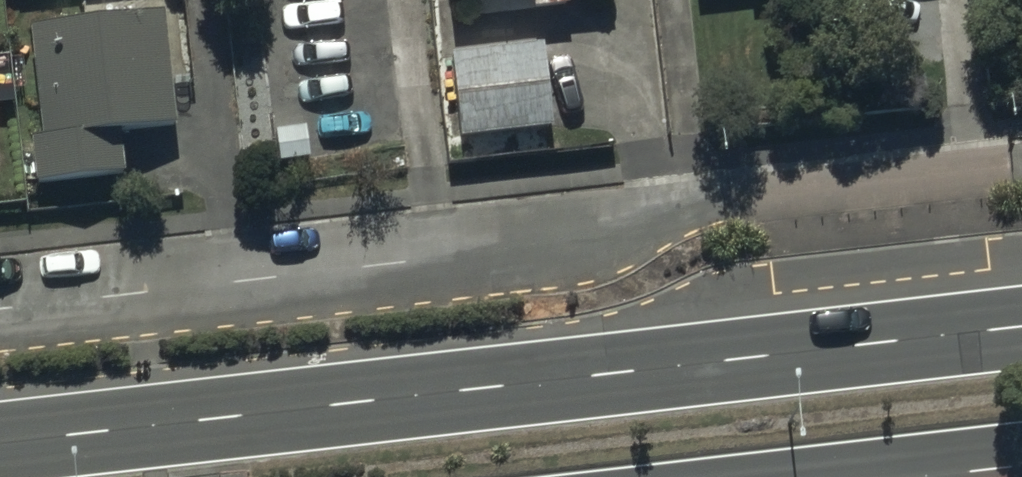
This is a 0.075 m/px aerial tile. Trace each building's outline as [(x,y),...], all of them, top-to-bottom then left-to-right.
[(166,11),(33,25),(44,132),(31,133),(36,183),(124,174),(119,127),(178,121),(166,11)] [(542,41),(454,49),(462,138),(550,130),(542,41)]
